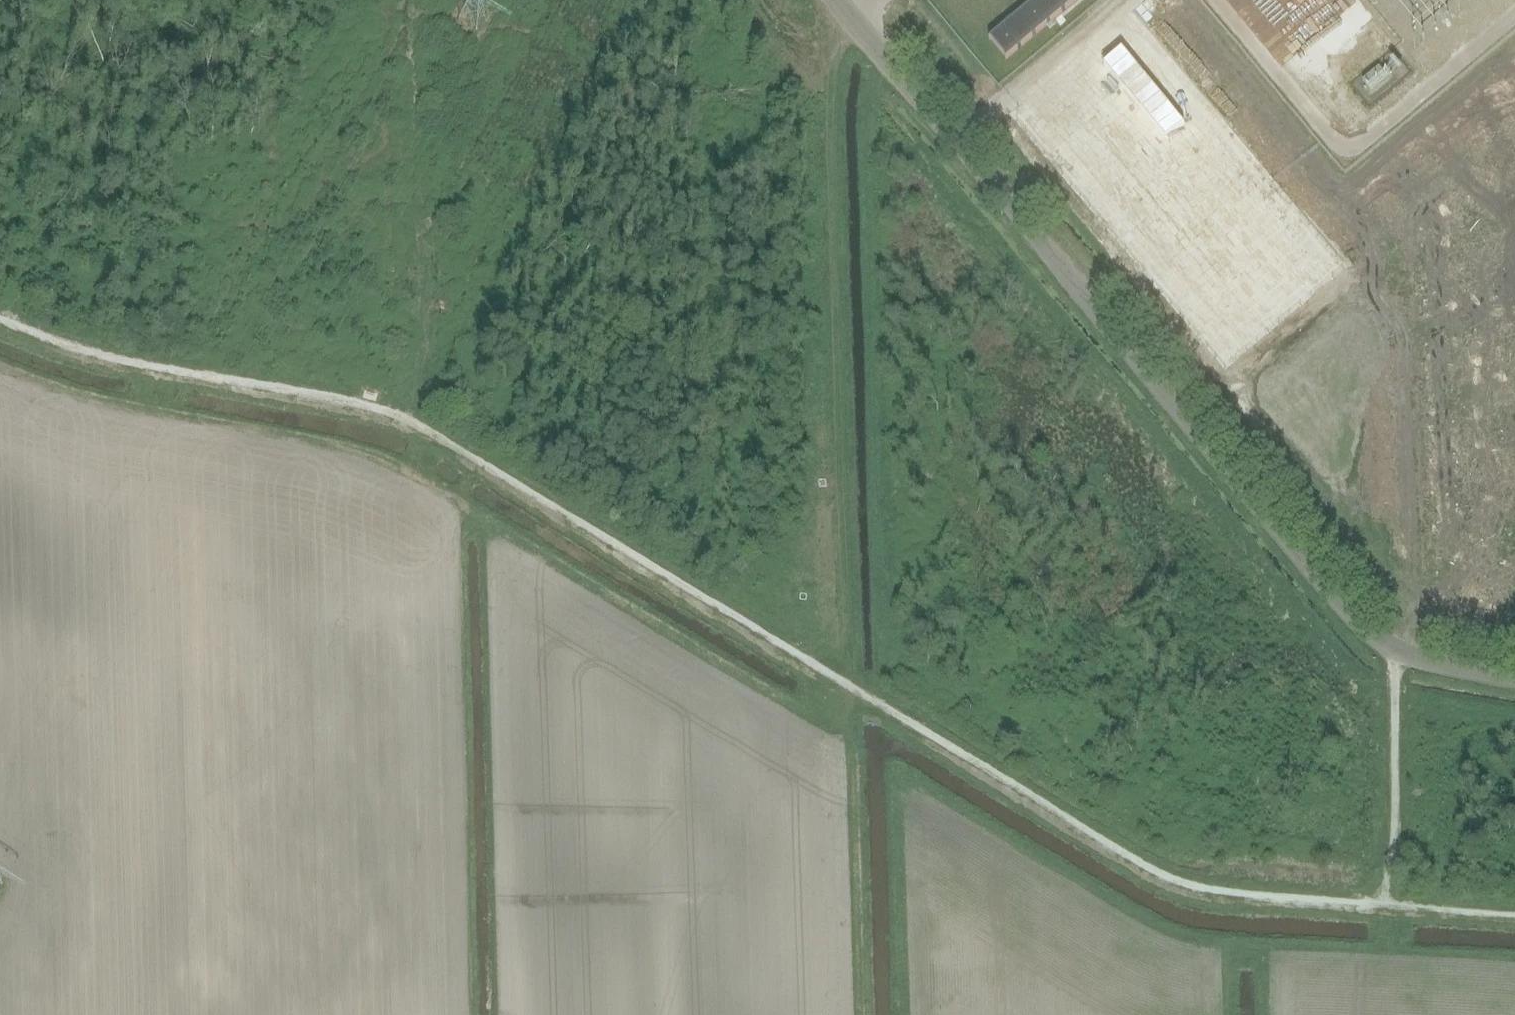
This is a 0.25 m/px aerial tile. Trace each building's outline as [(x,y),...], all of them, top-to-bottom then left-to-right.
[(990,40),(990,41),(991,40),(1007,59),(1006,60),(1007,60),(1080,0),(1037,0),(990,40)]
